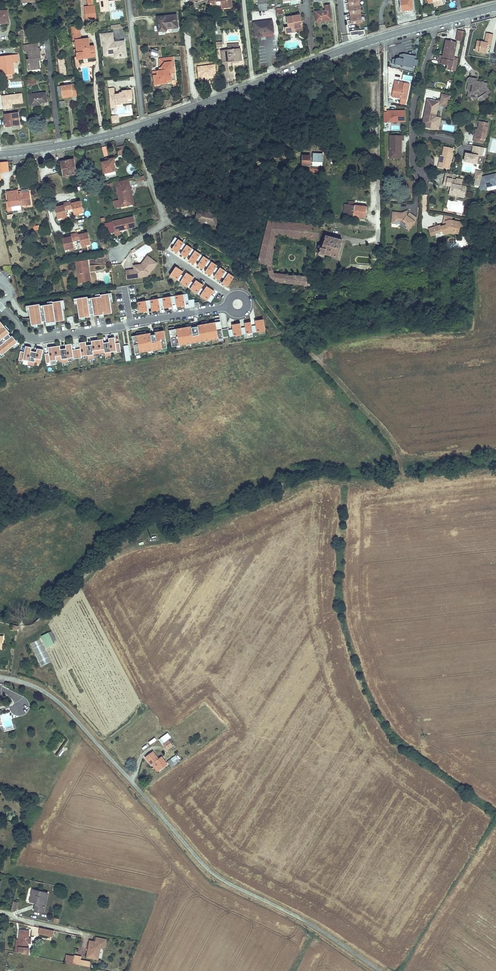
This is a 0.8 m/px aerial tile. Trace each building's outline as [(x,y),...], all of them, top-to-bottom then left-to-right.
[(102,9),(110,9),(109,0),(101,0),(102,9)] [(352,24),(362,23),(359,0),(348,0),(352,24)] [(400,9),(405,9),(405,11),(409,10),(409,9),(412,9),(411,0),(399,0),(400,9)] [(325,10),(316,10),(317,20),(331,18),(330,3),(324,4),(325,10)] [(86,21),(97,21),(95,5),(84,6),(86,21)] [(175,13),(156,16),(157,30),(164,29),(164,27),(176,26),(175,13)] [(290,27),(286,28),(287,32),(304,29),(301,14),(287,17),(290,27)] [(273,21),(255,23),(256,38),(275,35),(273,21)] [(79,26),(71,27),(72,38),(81,37),(79,26)] [(114,33),(103,34),(105,56),(125,54),(124,40),(114,41),(114,33)] [(492,43),(493,34),(485,33),(484,42),(492,43)] [(90,39),(76,40),(78,58),(96,56),(95,45),(90,45),(90,39)] [(445,40),(442,55),(450,57),(450,55),(454,56),(457,43),(445,40)] [(487,53),(488,42),(476,41),(475,52),(487,53)] [(37,43),(24,45),(25,49),(29,48),(30,57),(28,57),(29,62),(31,62),(32,67),(39,66),(38,57),(41,57),(40,47),(38,47),(37,43)] [(217,49),(218,61),(222,61),(227,60),(231,60),(241,59),(240,47),(239,47),(228,48),(220,49),(220,48),(217,49)] [(0,74),(12,73),(11,61),(16,61),(15,53),(0,54),(0,73),(0,74)] [(400,54),(400,55),(395,56),(396,57),(393,58),(391,63),(413,68),(414,66),(417,66),(418,59),(415,59),(416,55),(405,53),(400,54)] [(450,57),(442,55),(441,56),(439,55),(437,64),(446,66),(445,69),(450,71),(454,56),(450,55),(450,57)] [(157,74),(152,74),(153,84),(166,82),(166,80),(170,79),(170,68),(172,68),(172,61),(162,61),(160,65),(160,69),(157,69),(157,74)] [(477,76),(471,74),(468,76),(468,81),(470,82),(469,89),(474,96),(477,96),(479,95),(485,96),(490,93),(489,91),(491,89),(486,81),(485,82),(482,84),(476,82),(477,80),(477,76)] [(389,94),(402,98),(403,94),(406,95),(409,83),(403,81),(402,84),(397,83),(398,80),(393,79),(389,94)] [(66,85),(61,86),(63,97),(74,96),(73,84),(69,85),(69,82),(65,82),(66,85)] [(109,88),(110,101),(116,101),(116,103),(122,103),(122,101),(128,100),(128,98),(131,98),(131,89),(122,90),(122,92),(115,93),(115,87),(109,88)] [(45,93),(29,95),(30,105),(38,104),(38,102),(46,102),(45,93)] [(438,104),(447,106),(449,95),(441,93),(438,104)] [(437,103),(427,101),(422,126),(432,128),(435,116),(436,108),(437,103)] [(383,121),(405,121),(405,111),(387,111),(383,111),(383,121)] [(18,113),(5,115),(6,126),(19,125),(18,113)] [(473,138),(472,142),(481,143),(482,140),(484,140),(486,123),(477,121),(476,130),(475,138),(473,138)] [(400,136),(391,136),(391,156),(401,155),(401,150),(402,150),(402,140),(400,140),(400,136)] [(465,151),(463,159),(475,162),(477,154),(480,155),(482,146),(473,144),(471,153),(465,151)] [(440,162),(439,166),(449,168),(449,164),(451,164),(455,147),(446,145),(444,154),(442,162),(440,162)] [(125,146),(117,148),(118,156),(126,154),(125,146)] [(311,154),(302,153),(301,165),(310,165),(311,154)] [(103,173),(104,173),(115,170),(114,163),(115,163),(114,158),(107,159),(107,161),(101,162),(103,173)] [(61,162),(64,177),(76,174),(73,159),(61,162)] [(482,176),(479,189),(486,191),(487,186),(495,185),(495,183),(495,181),(495,173),(482,176)] [(452,178),(445,176),(443,184),(449,185),(451,185),(450,188),(450,189),(449,194),(456,195),(457,192),(460,193),(460,191),(465,192),(466,185),(462,184),(463,178),(456,177),(456,178),(452,178)] [(131,191),(128,179),(115,182),(119,201),(114,202),(115,208),(131,205),(128,192),(131,191)] [(19,191),(7,192),(9,207),(31,204),(29,192),(19,194),(19,191)] [(375,202),(344,200),(343,213),(374,215),(375,202)] [(71,204),(74,215),(79,213),(84,212),(81,201),(71,204)] [(64,206),(55,208),(58,219),(62,218),(67,217),(64,206)] [(204,210),(198,209),(196,220),(217,224),(219,213),(215,213),(204,210)] [(392,215),(392,221),(396,221),(396,223),(401,224),(401,225),(410,230),(415,222),(407,217),(407,214),(403,214),(397,213),(397,215),(392,215)] [(452,219),(453,216),(445,214),(443,225),(446,224),(446,222),(446,221),(446,220),(447,220),(447,219),(448,219),(449,219),(452,220),(452,219)] [(318,235),(320,222),(268,216),(259,258),(266,260),(266,261),(272,271),(275,276),(277,277),(282,278),(307,281),(308,272),(279,269),(277,268),(273,263),(271,253),(277,231),(318,235)] [(134,218),(106,224),(109,234),(115,232),(116,236),(121,235),(120,231),(136,227),(134,218)] [(449,219),(448,219),(447,219),(447,220),(446,220),(446,221),(446,222),(446,224),(443,225),(441,225),(441,224),(428,228),(430,235),(435,233),(435,232),(442,230),(443,232),(446,233),(450,232),(454,233),(454,232),(458,233),(460,227),(463,225),(461,222),(452,219),(452,220),(449,219)] [(63,239),(66,251),(71,249),(75,248),(74,242),(81,240),(82,246),(87,245),(92,244),(88,233),(85,233),(83,234),(83,232),(67,236),(68,238),(66,238),(63,239)] [(320,239),(317,250),(324,252),(325,249),(339,253),(343,236),(325,232),(322,239),(320,239)] [(173,250),(178,253),(180,250),(184,244),(179,240),(175,246),(172,250),(173,250)] [(182,256),(186,259),(189,255),(192,250),(187,246),(183,252),(181,255),(182,256)] [(190,261),(194,264),(197,261),(201,255),(195,251),(191,257),(189,261),(190,261)] [(148,275),(157,262),(148,255),(144,261),(145,262),(142,266),(139,266),(139,268),(135,268),(126,270),(127,278),(148,275)] [(199,267),(203,270),(205,266),(209,261),(203,257),(200,263),(197,266),(199,267)] [(88,260),(77,262),(80,282),(91,280),(88,260)] [(208,268),(206,272),(207,272),(211,275),(213,272),(217,266),(212,263),(208,268)] [(179,269),(176,267),(170,276),(177,281),(181,275),(183,272),(179,269)] [(216,274),(214,277),(215,278),(219,281),(222,277),(226,272),(220,268),(216,274)] [(189,276),(186,274),(184,277),(180,282),(187,287),(191,282),(193,278),(189,276)] [(225,279),(222,283),(224,284),(228,286),(234,277),(228,274),(225,279)] [(199,282),(196,280),(194,283),(190,289),(197,294),(201,288),(203,285),(199,282)] [(209,289),(206,287),(204,290),(200,296),(207,301),(211,295),(213,292),(209,289)] [(88,297),(77,299),(80,318),(85,317),(91,317),(90,314),(93,314),(94,314),(99,313),(100,315),(104,315),(104,312),(112,311),(109,294),(101,295),(101,297),(88,299),(88,297)] [(183,295),(175,296),(176,303),(177,307),(185,306),(184,303),(184,301),(183,295)] [(171,297),(162,298),(163,305),(164,309),(171,307),(172,307),(172,303),(171,297)] [(158,299),(150,300),(151,307),(152,312),(160,310),(160,306),(159,306),(158,299)] [(40,304),(27,306),(28,311),(30,311),(32,325),(37,324),(43,324),(43,321),(45,321),(46,321),(52,320),(52,322),(56,322),(56,319),(64,318),(63,310),(65,309),(64,300),(53,302),(53,301),(48,302),(49,304),(40,306),(40,304)] [(138,302),(140,313),(146,312),(148,311),(147,308),(146,301),(138,302)] [(185,327),(174,329),(173,327),(168,328),(168,330),(171,347),(222,338),(219,321),(219,319),(214,320),(215,322),(206,323),(206,321),(201,322),(201,324),(196,325),(196,326),(193,327),(191,327),(190,324),(185,325),(185,327)] [(230,337),(265,331),(263,319),(257,320),(254,321),(255,325),(252,326),(251,322),(245,323),(244,323),(245,327),(241,328),(240,323),(234,324),(231,325),(232,329),(229,330),(230,337)] [(5,326),(3,327),(0,323),(0,353),(2,355),(13,346),(12,345),(17,341),(13,336),(11,337),(10,335),(9,334),(10,333),(5,326)] [(153,334),(150,335),(149,333),(131,336),(134,353),(166,348),(163,330),(154,332),(155,334),(153,334)] [(121,351),(120,342),(116,343),(115,337),(112,337),(109,338),(109,342),(111,352),(117,351),(117,352),(121,351)] [(88,355),(86,345),(86,341),(83,342),(80,342),(81,348),(77,349),(78,358),(83,357),(82,356),(88,355)] [(78,358),(77,349),(73,350),(72,344),(69,344),(66,345),(66,348),(68,358),(74,357),(74,359),(78,358)] [(94,354),(92,344),(89,345),(86,345),(88,355),(88,359),(94,358),(94,354)] [(29,361),(32,346),(29,346),(26,345),(24,351),(21,351),(19,360),(23,361),(23,359),(29,361)] [(56,360),(54,346),(51,347),(48,347),(49,353),(45,354),(47,363),(51,362),(51,361),(56,360)] [(41,363),(43,349),(40,348),(37,348),(35,362),(41,363)] [(31,350),(29,361),(28,364),(34,365),(35,362),(37,351),(34,351),(31,350)] [(40,635),(46,647),(54,643),(48,631),(40,635)] [(42,666),(51,662),(40,639),(31,643),(42,666)] [(3,728),(12,727),(9,713),(3,715),(4,722),(2,723),(3,728)] [(167,739),(162,743),(167,748),(171,745),(167,739)] [(151,751),(144,757),(150,764),(152,762),(158,769),(165,763),(160,756),(157,758),(151,751)] [(177,754),(167,761),(172,767),(181,761),(177,754)] [(31,888),(29,900),(35,901),(34,909),(42,911),(45,891),(31,888)] [(19,936),(17,952),(27,954),(28,945),(27,945),(29,929),(20,927),(18,936),(19,936)] [(53,930),(39,927),(38,932),(52,935),(53,930)] [(90,941),(87,954),(97,956),(100,946),(104,947),(106,937),(96,935),(95,940),(94,940),(94,942),(90,941)] [(63,962),(71,963),(72,955),(65,953),(63,962)] [(71,963),(88,967),(90,962),(80,959),(80,955),(73,953),(72,955),(71,963)]
